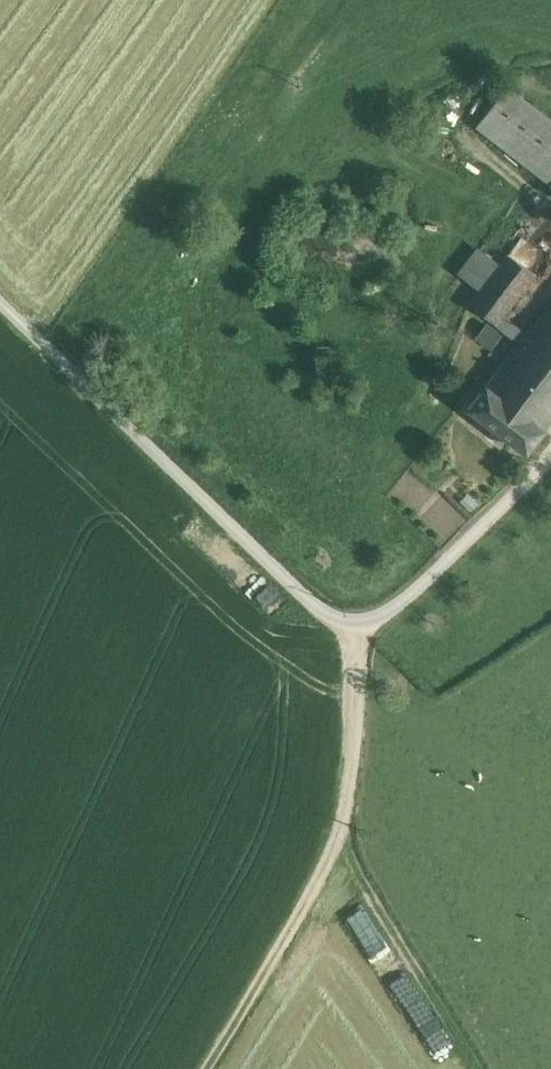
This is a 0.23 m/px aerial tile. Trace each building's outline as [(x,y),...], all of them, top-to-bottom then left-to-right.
[(507,86),(476,125),(550,183),(550,120),(507,86)] [(480,291),(470,303),(497,324),(504,315),(549,257),(521,236),(500,264),(480,291)] [(460,276),(480,291),(500,264),(481,249),(460,276)] [(517,347),(550,372),(550,302),(527,333),(521,342),(517,347)] [(527,333),(504,315),(497,324),(521,342),(527,333)] [(543,427),(550,417),(550,372),(517,347),(488,385),(486,385),(469,408),(527,452),(544,428),(543,427)]
